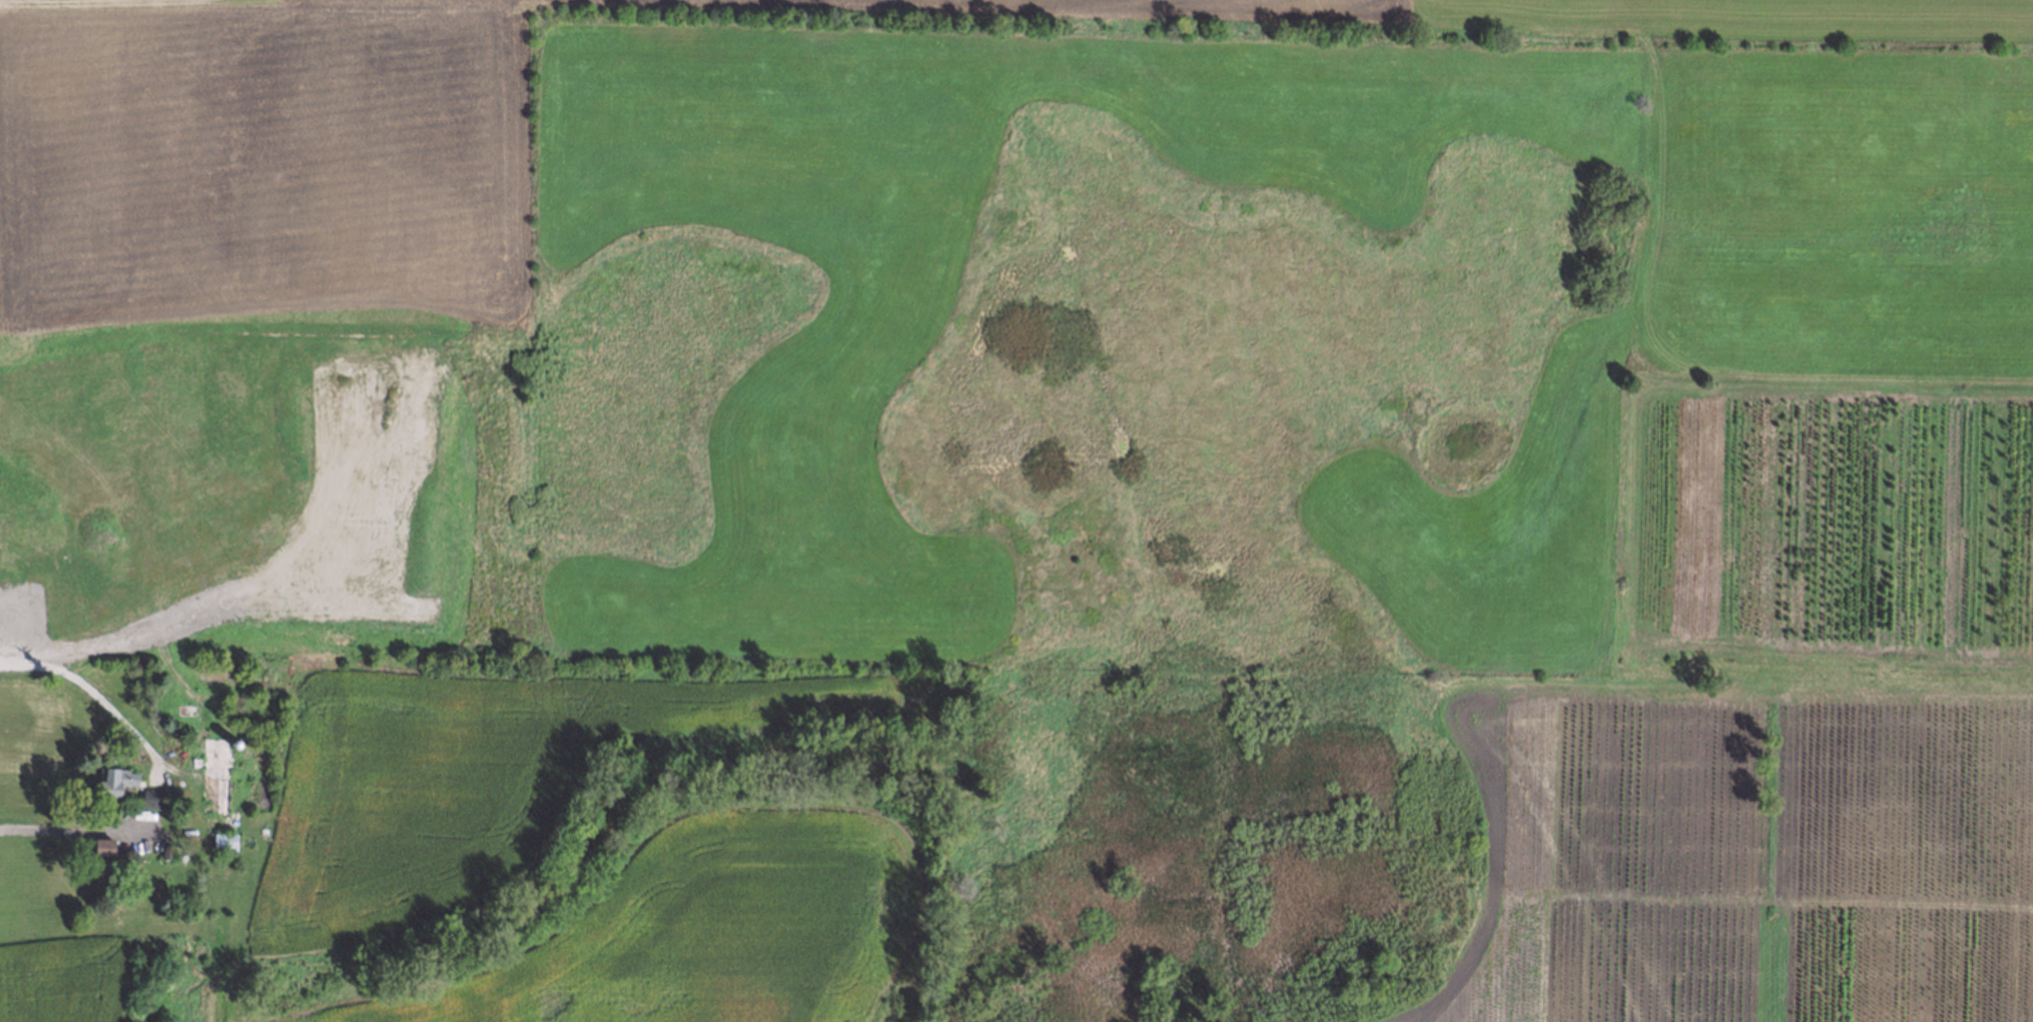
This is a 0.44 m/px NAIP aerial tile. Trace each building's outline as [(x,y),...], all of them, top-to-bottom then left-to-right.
[(190,715),(173,714),(173,704),(190,705),(190,715)] [(198,810),(199,765),(185,765),(186,757),(199,757),(200,739),(224,740),(221,811),(198,810)] [(234,741),(236,742),(238,744),(239,747),(238,749),(235,751),(232,751),(230,749),(229,746),(231,742),(234,741)] [(94,795),(96,766),(120,767),(120,771),(134,772),(134,785),(120,784),(119,796),(94,795)] [(159,807),(137,806),(138,789),(160,790),(159,807)] [(209,848),(211,831),(232,832),(232,848),(209,848)] [(87,889),(87,856),(91,856),(91,840),(109,840),(109,889),(87,889)] [(167,858),(158,858),(159,845),(168,846),(167,858)]
